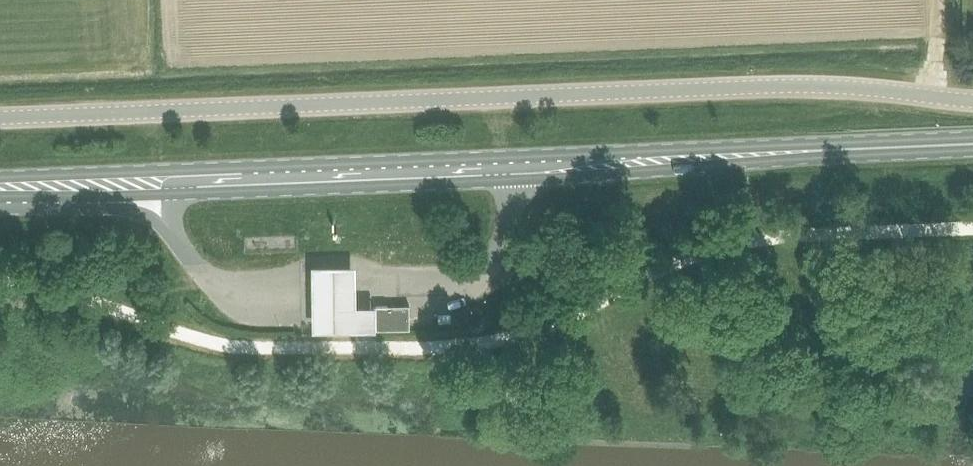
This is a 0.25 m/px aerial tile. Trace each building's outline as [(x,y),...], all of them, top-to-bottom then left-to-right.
[(375,338),(375,333),(374,313),(353,313),(353,272),(309,272),(310,337),(375,338)] [(409,333),(409,321),(409,309),(374,309),(374,313),(375,333),(409,333)]
